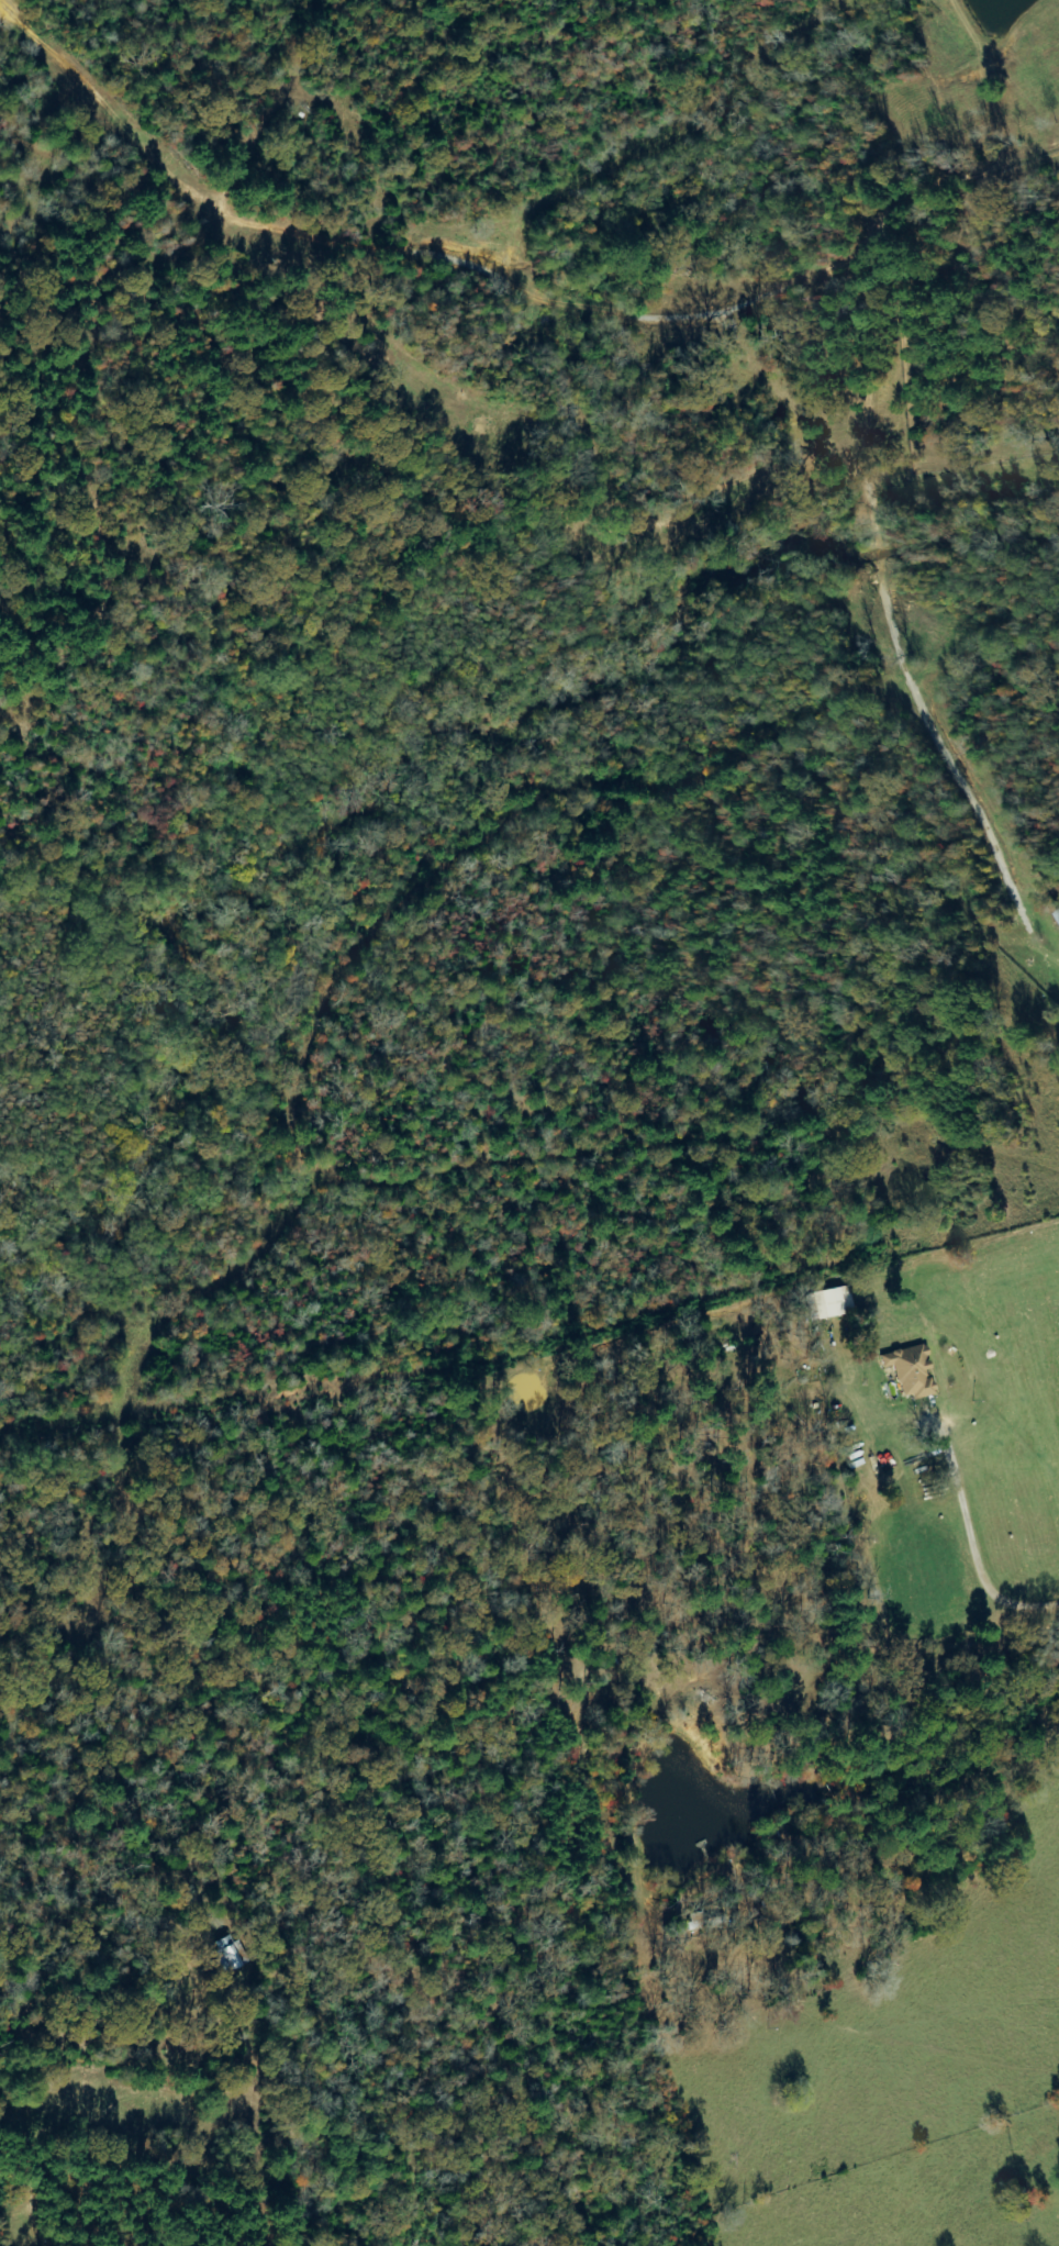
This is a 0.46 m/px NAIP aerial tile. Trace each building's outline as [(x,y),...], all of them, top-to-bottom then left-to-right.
[(853,1313),(848,1286),(811,1292),(816,1320),(853,1313)] [(879,1356),(883,1369),(893,1366),(903,1402),(937,1392),(931,1374),(933,1373),(924,1343),(879,1356)] [(211,1943),(225,1973),(242,1964),(227,1935),(211,1943)]
